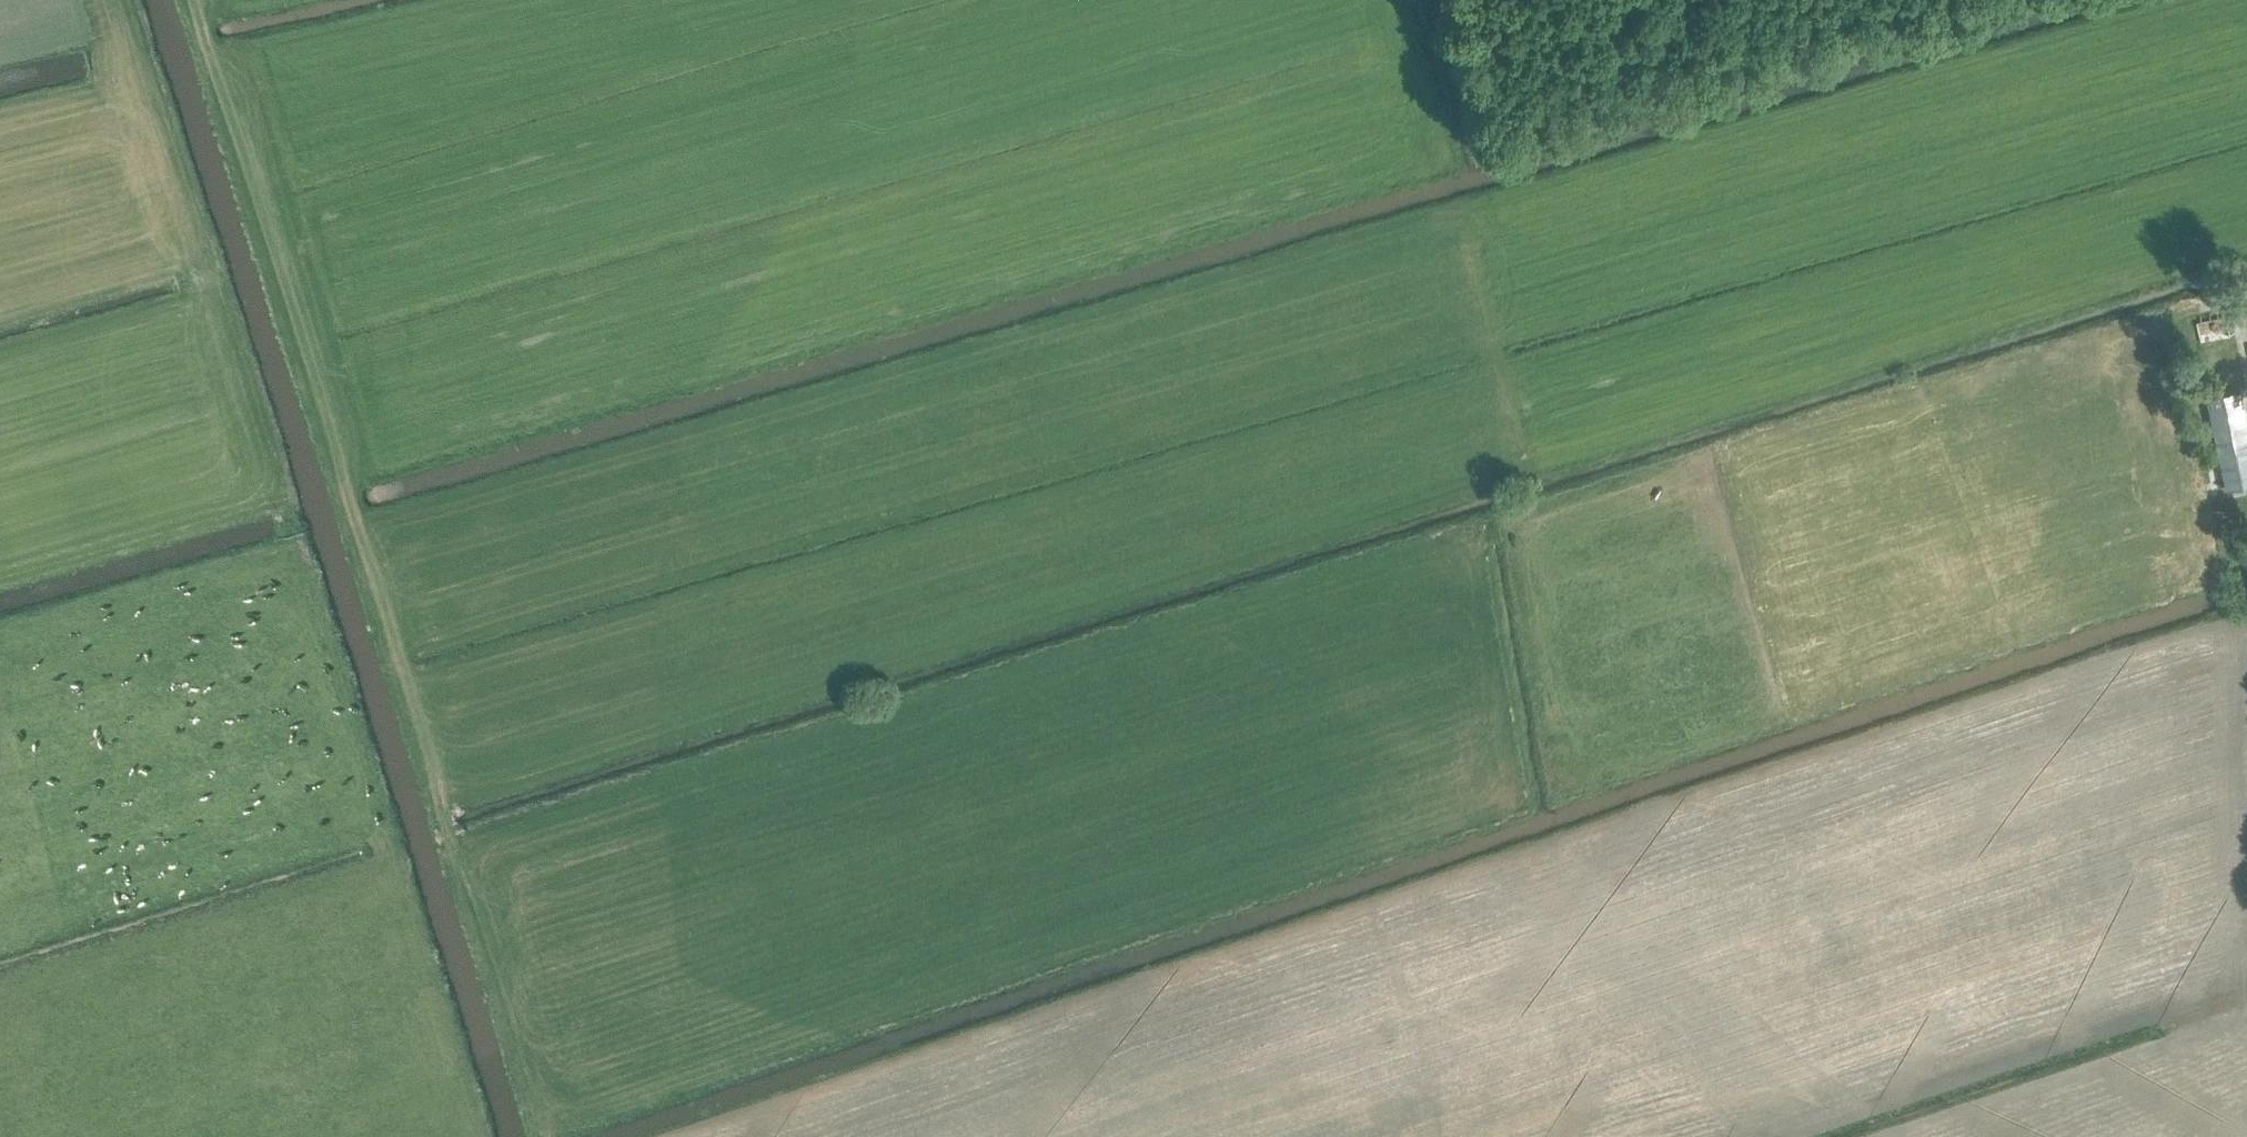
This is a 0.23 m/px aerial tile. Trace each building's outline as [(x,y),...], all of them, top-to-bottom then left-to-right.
[(2246,484),(2246,419),(2241,391),(2206,398),(2226,488),(2246,484)]
